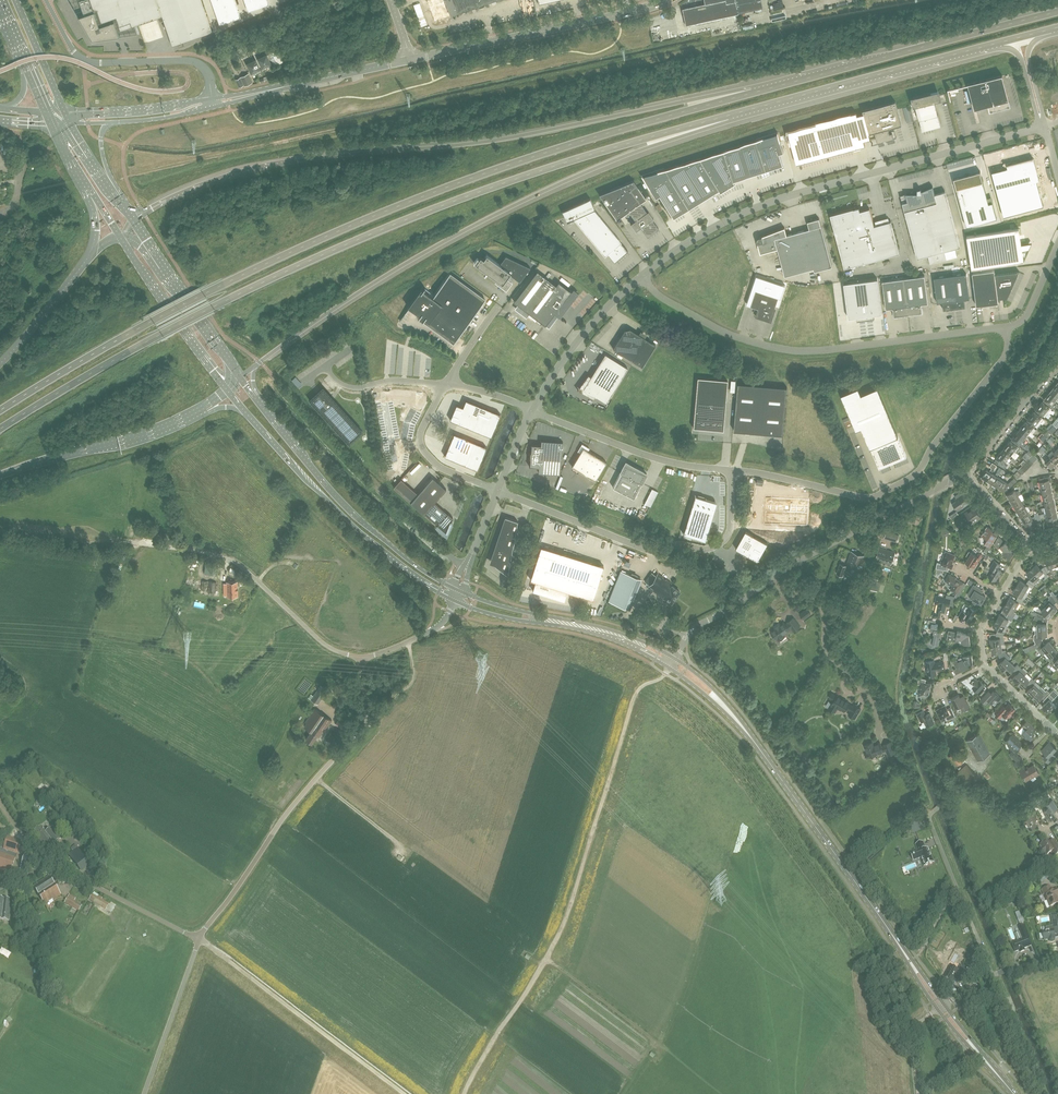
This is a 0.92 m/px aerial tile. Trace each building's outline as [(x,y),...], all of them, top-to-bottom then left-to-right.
[(84,14),(79,16),(93,39),(119,36),(118,31),(162,15),(172,45),(212,31),(201,0),(79,0),(84,14)] [(220,24),(241,17),(235,0),(211,0),(220,24)] [(248,11),(269,3),(268,0),(244,0),(248,11)] [(457,13),(455,12),(450,0),(427,0),(428,0),(430,8),(429,10),(431,11),(434,20),(436,21),(444,18),(446,19),(446,17),(454,14),(456,15),(457,13)] [(477,8),(474,0),(450,0),(455,12),(457,13),(464,11),(466,11),(467,10),(475,7),(476,8),(477,8)] [(478,6),(479,4),(483,2),(487,4),(488,3),(495,0),(474,0),(477,8),(478,6)] [(686,25),(738,13),(735,0),(704,0),(705,4),(682,9),(686,25)] [(761,0),(735,0),(736,4),(738,13),(762,7),(761,0)] [(283,40),(280,42),(277,44),(279,48),(280,50),(283,48),(286,46),(283,40)] [(284,51),(283,48),(280,50),(279,48),(277,44),(274,45),(276,50),(269,53),(270,53),(272,59),(271,59),(273,63),(274,66),(285,61),(284,60),(282,56),(281,53),(284,51)] [(263,56),(262,56),(267,66),(271,64),(267,54),(266,55),(266,54),(263,55),(263,56)] [(262,68),(267,66),(262,56),(262,57),(261,56),(258,57),(259,58),(258,59),(262,68)] [(251,62),(256,71),(260,69),(256,60),(255,60),(254,59),(252,60),(252,61),(251,62)] [(251,73),(256,71),(251,62),(250,61),(248,63),(247,64),(251,73)] [(241,77),(244,85),(244,86),(252,82),(248,73),(241,77)] [(1011,106),(1002,75),(968,83),(975,108),(988,105),(990,112),(1001,109),(1003,108),(1011,106)] [(235,79),(238,86),(239,87),(244,85),(240,77),(235,79)] [(934,92),(934,91),(913,97),(914,101),(915,104),(915,105),(913,106),(915,106),(919,120),(922,130),(933,127),(940,125),(940,126),(941,125),(938,115),(935,101),(937,100),(937,101),(940,101),(939,98),(938,91),(934,92)] [(816,123),(786,131),(788,139),(790,138),(790,140),(792,146),(797,164),(854,149),(861,147),(865,145),(864,140),(870,138),(869,133),(875,132),(877,142),(884,141),(886,140),(894,138),(896,137),(897,137),(896,136),(895,130),(889,131),(888,128),(890,127),(902,124),(898,110),(896,101),(863,110),(864,113),(857,115),(856,112),(851,114),(850,113),(816,122),(816,123)] [(642,175),(649,187),(650,188),(655,197),(659,195),(673,217),(718,190),(720,192),(735,183),(734,181),(783,165),(780,153),(784,152),(781,141),(778,132),(778,134),(764,138),(763,138),(722,151),(722,152),(723,151),(724,154),(702,161),(701,158),(701,157),(657,171),(657,172),(643,176),(642,175)] [(1004,216),(1043,206),(1043,205),(1037,180),(1039,180),(1040,180),(1039,179),(1033,157),(1007,164),(1006,164),(1006,165),(1007,164),(1007,167),(992,172),(1004,216)] [(980,171),(953,178),(955,184),(955,183),(966,226),(997,218),(992,202),(989,203),(987,197),(982,176),(980,171)] [(653,231),(658,228),(652,219),(653,218),(648,211),(647,211),(640,202),(646,198),(638,186),(633,180),(599,194),(603,200),(617,219),(618,220),(621,218),(620,216),(628,210),(635,220),(630,223),(635,231),(636,230),(637,229),(638,231),(638,230),(640,229),(639,228),(640,227),(647,236),(652,232),(652,233),(652,232),(653,231),(654,231),(653,231)] [(960,246),(947,196),(946,191),(935,194),(933,186),(921,191),(921,189),(917,190),(917,193),(905,193),(908,201),(902,202),(904,207),(917,258),(928,255),(930,263),(947,258),(944,250),(960,246)] [(621,241),(617,236),(614,233),(607,224),(606,224),(604,221),(594,209),(595,209),(590,198),(562,210),(565,218),(567,222),(568,221),(567,221),(569,221),(571,222),(572,221),(573,221),(572,219),(573,219),(574,219),(604,255),(610,251),(617,259),(621,255),(621,256),(626,252),(627,251),(628,250),(621,243),(621,242),(621,241)] [(648,199),(655,210),(656,209),(649,198),(648,199)] [(874,225),(870,208),(860,210),(859,207),(853,208),(830,214),(844,267),(900,253),(891,221),(874,225)] [(819,218),(808,221),(810,229),(799,231),(809,269),(814,268),(814,271),(832,266),(821,225),(819,218)] [(809,269),(799,231),(787,235),(785,227),(759,237),(760,237),(760,238),(759,239),(759,240),(758,241),(757,241),(761,253),(778,248),(785,276),(809,269)] [(1019,228),(967,236),(972,268),(1018,261),(1024,260),(1026,254),(1029,248),(1022,249),(1021,244),(1019,228)] [(479,258),(477,257),(473,262),(475,263),(496,279),(494,280),(506,289),(512,280),(507,277),(508,275),(509,274),(520,281),(530,267),(506,256),(500,264),(487,254),(483,259),(480,256),(479,258)] [(1018,274),(1019,271),(995,274),(994,269),(972,272),(976,298),(976,305),(998,302),(998,297),(1002,296),(1002,297),(1008,297),(1009,294),(1008,294),(1017,274),(1018,274)] [(562,314),(565,310),(579,292),(573,288),(571,291),(570,290),(558,281),(556,285),(537,270),(514,301),(545,325),(554,313),(560,318),(562,314)] [(954,308),(958,307),(965,307),(964,299),(970,298),(966,273),(950,275),(954,308)] [(409,307),(410,307),(419,314),(418,317),(419,317),(420,317),(421,319),(422,319),(422,320),(423,320),(424,318),(454,340),(455,341),(467,324),(478,310),(485,300),(484,299),(484,300),(449,275),(450,274),(449,274),(432,296),(423,289),(422,289),(421,288),(408,306),(409,307)] [(756,275),(747,304),(751,305),(759,308),(756,315),(764,318),(767,319),(771,320),(776,307),(775,307),(778,297),(781,298),(785,285),(756,275)] [(922,312),(922,308),(921,304),(928,303),(925,275),(903,278),(908,314),(922,312)] [(943,309),(954,308),(950,275),(934,277),(937,302),(942,302),(943,309)] [(882,313),(878,278),(844,283),(848,317),(857,316),(857,320),(874,318),(874,314),(882,313)] [(893,307),(894,312),(894,316),(908,314),(903,278),(882,281),(886,308),(893,307)] [(637,333),(637,334),(630,329),(625,330),(621,337),(620,337),(613,348),(642,366),(655,344),(637,333)] [(581,391),(582,392),(594,398),(595,395),(606,402),(628,368),(605,353),(591,376),(588,374),(580,385),(580,386),(580,387),(579,388),(580,389),(580,390),(581,391)] [(299,383),(300,381),(296,376),(292,380),(298,388),(299,386),(301,385),(299,383)] [(700,427),(705,428),(723,429),(724,418),(727,380),(697,377),(693,427),(699,428),(700,428),(700,427)] [(742,431),(766,433),(767,433),(767,434),(780,435),(780,436),(780,434),(782,434),(783,434),(787,387),(738,383),(734,430),(742,431)] [(891,463),(907,456),(898,436),(896,432),(896,430),(887,411),(878,387),(861,394),(860,392),(858,387),(841,394),(854,425),(856,430),(859,429),(861,428),(866,438),(870,448),(871,447),(872,449),(879,468),(891,463)] [(311,399),(349,442),(361,431),(331,398),(323,388),(319,391),(311,399)] [(1047,395),(1054,401),(1056,398),(1057,399),(1057,398),(1057,397),(1054,394),(1055,393),(1051,390),(1050,392),(1049,391),(1048,393),(1048,394),(1047,395)] [(1057,403),(1054,401),(1047,395),(1046,396),(1044,398),(1044,399),(1052,406),(1054,408),(1055,408),(1057,406),(1056,405),(1057,403)] [(456,404),(450,419),(452,420),(482,432),(491,436),(501,414),(466,399),(463,406),(456,404)] [(1040,404),(1039,405),(1048,413),(1052,408),(1042,401),(1040,403),(1040,404)] [(1048,413),(1039,405),(1038,406),(1037,406),(1036,408),(1036,409),(1045,417),(1048,413)] [(1032,414),(1031,415),(1041,423),(1045,419),(1042,418),(1034,411),(1033,411),(1031,413),(1032,414)] [(1028,419),(1027,419),(1038,428),(1041,423),(1031,415),(1030,416),(1029,416),(1027,418),(1028,419)] [(1024,424),(1023,425),(1030,431),(1033,434),(1036,429),(1026,421),(1026,422),(1025,421),(1023,423),(1024,424)] [(1030,431),(1023,425),(1021,427),(1021,426),(1019,429),(1023,432),(1022,433),(1026,436),(1026,435),(1027,436),(1029,434),(1032,437),(1034,435),(1033,434),(1030,431)] [(1016,433),(1015,434),(1022,440),(1025,442),(1026,440),(1025,439),(1027,436),(1026,435),(1026,436),(1022,433),(1023,432),(1019,429),(1018,431),(1017,431),(1016,433)] [(454,433),(445,456),(470,466),(477,469),(487,446),(454,433)] [(1022,440),(1015,434),(1014,436),(1014,435),(1012,438),(1012,439),(1020,445),(1021,443),(1024,446),(1026,443),(1025,442),(1022,440)] [(541,445),(531,444),(532,444),(531,452),(528,452),(528,457),(527,457),(531,458),(530,465),(529,465),(529,466),(539,467),(538,472),(540,472),(557,474),(557,473),(560,474),(563,441),(560,441),(543,439),(543,440),(541,439),(541,445)] [(1008,443),(1007,445),(1014,450),(1017,453),(1020,450),(1018,448),(1018,447),(1010,440),(1010,441),(1009,441),(1007,443),(1008,443)] [(580,452),(580,453),(572,466),(595,480),(606,462),(588,450),(589,448),(582,444),(578,451),(580,452)] [(1004,448),(1003,449),(1007,451),(1006,452),(1010,455),(1011,455),(1012,455),(1013,453),(1015,455),(1017,453),(1014,450),(1007,445),(1006,446),(1005,445),(1003,448),(1004,448)] [(1031,456),(1033,453),(1035,451),(1031,448),(1027,452),(1031,456)] [(1000,452),(999,454),(1006,460),(1008,457),(1009,458),(1011,456),(1010,455),(1006,452),(1007,451),(1003,449),(1002,450),(1000,452)] [(1031,456),(1027,452),(1026,452),(1022,457),(1026,461),(1029,458),(1031,456)] [(1054,452),(1049,457),(1056,463),(1057,464),(1057,462),(1057,456),(1054,452)] [(1004,463),(1006,460),(999,454),(998,455),(996,457),(996,458),(994,461),(1005,468),(1007,465),(1004,463)] [(1046,457),(1048,458),(1045,461),(1052,469),(1055,465),(1054,464),(1056,463),(1049,457),(1048,455),(1046,457)] [(625,462),(620,472),(613,487),(634,498),(641,483),(646,473),(634,467),(634,466),(633,467),(629,466),(630,464),(625,462)] [(991,483),(993,484),(998,477),(1000,473),(1002,469),(999,467),(997,471),(995,475),(992,473),(988,480),(987,481),(990,484),(991,483)] [(992,473),(990,471),(986,469),(981,478),(985,480),(986,479),(988,480),(992,473)] [(417,494),(410,502),(424,513),(436,525),(437,525),(436,526),(446,534),(448,529),(450,529),(451,527),(449,526),(451,521),(453,517),(448,513),(447,513),(434,502),(446,488),(433,476),(418,493),(417,494)] [(998,487),(1003,480),(998,477),(993,484),(992,485),(996,487),(996,486),(998,487)] [(1045,480),(1044,477),(1039,478),(1041,488),(1050,486),(1051,486),(1050,481),(1049,482),(1049,479),(1045,480)] [(1003,480),(998,487),(998,488),(1001,490),(1002,489),(1004,491),(1006,488),(1007,489),(1008,490),(1017,481),(1014,478),(1008,483),(1003,480)] [(394,488),(410,502),(417,494),(401,480),(394,488)] [(1051,488),(1050,486),(1041,488),(1043,494),(1052,492),(1053,492),(1052,488),(1051,488)] [(1009,498),(1010,500),(1018,496),(1021,494),(1019,490),(1015,492),(1014,490),(1006,495),(1008,499),(1009,498)] [(957,498),(955,499),(956,501),(953,503),(957,510),(961,507),(960,506),(967,501),(962,495),(960,492),(955,496),(957,498)] [(1044,501),(1053,499),(1054,498),(1053,494),(1052,495),(1052,492),(1043,494),(1044,501)] [(685,526),(683,533),(697,537),(698,534),(703,535),(706,536),(708,530),(716,502),(715,502),(703,498),(698,496),(695,495),(685,526)] [(1018,496),(1010,500),(1009,501),(1011,504),(1012,504),(1014,506),(1021,501),(1018,496)] [(766,497),(764,523),(807,526),(809,499),(766,497)] [(1054,501),(1053,499),(1044,501),(1045,507),(1055,505),(1056,504),(1055,501),(1054,501)] [(1021,501),(1014,506),(1013,507),(1015,510),(1016,510),(1017,512),(1025,507),(1021,501)] [(1055,505),(1045,507),(1047,514),(1056,511),(1057,511),(1056,507),(1055,507),(1055,505)] [(1019,515),(1021,517),(1028,512),(1025,507),(1017,512),(1016,512),(1019,516),(1019,515)] [(967,522),(969,521),(971,524),(981,518),(978,514),(979,514),(977,511),(977,512),(975,510),(973,512),(970,509),(964,514),(966,517),(965,518),(967,522)] [(1056,511),(1047,514),(1040,515),(1040,518),(1045,517),(1047,524),(1056,522),(1055,519),(1057,518),(1057,516),(1057,514),(1056,511)] [(1028,512),(1021,517),(1020,518),(1022,521),(1023,521),(1024,523),(1032,518),(1028,512)] [(1027,529),(1028,529),(1029,531),(1035,528),(1033,525),(1035,524),(1035,523),(1041,519),(1040,518),(1040,515),(1039,515),(1035,516),(1032,518),(1024,523),(1023,523),(1027,529)] [(505,516),(505,517),(506,517),(501,532),(515,537),(518,521),(505,516)] [(942,526),(941,530),(941,534),(947,536),(948,531),(950,531),(950,530),(942,526)] [(993,530),(987,526),(981,535),(983,536),(984,544),(990,547),(997,536),(993,534),(993,533),(991,532),(993,530)] [(746,531),(736,548),(758,561),(768,543),(746,531)] [(515,537),(501,532),(496,547),(512,553),(515,537)] [(899,535),(893,533),(891,539),(897,541),(899,535)] [(1013,550),(1012,549),(1012,548),(1006,541),(1005,542),(1002,542),(998,538),(994,544),(998,549),(1001,547),(1005,551),(1003,555),(1009,559),(1013,552),(1014,552),(1015,552),(1016,551),(1016,550),(1015,549),(1014,549),(1013,549),(1013,550)] [(512,553),(496,547),(491,562),(496,563),(495,565),(508,575),(512,553)] [(891,564),(895,552),(879,547),(875,559),(891,564)] [(840,563),(837,573),(843,575),(845,569),(860,574),(866,556),(851,551),(846,565),(840,563)] [(971,567),(972,565),(974,567),(977,562),(982,554),(979,552),(977,556),(971,553),(969,552),(967,556),(969,557),(966,562),(968,563),(968,565),(971,567)] [(538,553),(530,579),(535,581),(532,590),(564,600),(567,591),(593,599),(601,572),(538,553)] [(937,561),(936,568),(948,571),(949,567),(951,568),(953,564),(952,564),(953,561),(955,555),(950,553),(949,555),(945,553),(941,563),(937,561)] [(1052,567),(1055,566),(1051,556),(1045,559),(1047,565),(1044,566),(1047,572),(1050,571),(1052,571),(1052,569),(1052,567)] [(1000,564),(994,561),(990,568),(993,570),(988,577),(995,581),(996,580),(996,581),(998,578),(997,577),(1001,571),(998,568),(1000,564)] [(217,564),(207,562),(204,573),(215,575),(217,564)] [(1040,578),(1045,574),(1047,572),(1044,566),(1041,569),(1036,564),(1035,564),(1032,567),(1033,567),(1031,568),(1038,576),(1040,578)] [(1028,581),(1033,585),(1035,583),(1040,578),(1038,576),(1031,568),(1029,571),(1028,570),(1026,572),(1026,573),(1031,578),(1028,581)] [(608,601),(629,609),(641,578),(620,570),(608,601)] [(672,603),(680,591),(670,584),(671,583),(666,579),(665,580),(662,578),(663,577),(658,573),(656,576),(652,573),(645,581),(649,585),(648,587),(653,591),(654,590),(656,592),(656,593),(661,597),(662,596),(672,603)] [(956,593),(955,596),(959,596),(964,588),(961,587),(963,583),(949,574),(945,580),(953,585),(951,589),(956,593)] [(877,578),(876,578),(871,576),(869,576),(865,586),(877,590),(879,591),(882,580),(881,580),(877,578)] [(1031,587),(1033,585),(1028,581),(1026,584),(1020,580),(1017,586),(1025,591),(1029,586),(1031,587)] [(226,596),(229,596),(233,596),(236,596),(236,582),(226,582),(226,596)] [(974,599),(973,600),(972,602),(975,604),(977,602),(977,601),(981,604),(986,596),(982,594),(984,591),(980,588),(976,586),(975,585),(974,584),(971,588),(975,590),(970,597),(974,599)] [(1017,598),(1023,601),(1026,603),(1028,601),(1022,597),(1025,591),(1017,586),(1013,592),(1019,595),(1017,598)] [(934,612),(933,616),(939,617),(941,611),(944,612),(946,605),(949,606),(949,605),(950,598),(946,597),(943,597),(943,594),(939,593),(938,596),(937,595),(935,601),(935,603),(938,604),(936,613),(934,612)] [(1057,608),(1053,605),(1052,604),(1056,602),(1051,595),(1051,594),(1048,596),(1049,598),(1047,601),(1047,603),(1047,604),(1045,606),(1053,613),(1053,612),(1054,613),(1055,613),(1057,610),(1057,609),(1056,609),(1057,608)] [(852,600),(845,596),(841,601),(849,606),(852,600)] [(1021,604),(1023,601),(1017,598),(1016,600),(1010,597),(1006,603),(1015,608),(1019,602),(1021,604)] [(1013,611),(1015,608),(1006,603),(1003,609),(1009,612),(1007,615),(1013,618),(1016,613),(1013,611)] [(1053,614),(1052,613),(1053,613),(1045,606),(1041,611),(1048,618),(1049,617),(1050,618),(1051,618),(1053,615),(1053,614)] [(976,611),(969,607),(965,613),(962,611),(959,616),(964,620),(965,618),(970,621),(973,615),(974,615),(976,612),(975,612),(976,611)] [(804,619),(811,614),(807,608),(800,613),(804,619)] [(1011,621),(1013,618),(1007,615),(1005,617),(1000,614),(996,620),(1005,625),(1009,619),(1011,621)] [(775,637),(776,639),(777,638),(779,640),(785,636),(784,634),(790,630),(789,629),(791,628),(794,631),(800,627),(793,617),(787,622),(788,623),(786,624),(784,622),(771,632),(772,634),(771,634),(774,638),(775,637)] [(928,623),(931,623),(930,630),(934,630),(933,633),(934,633),(933,638),(932,638),(929,639),(928,641),(927,643),(928,645),(930,647),(932,647),(935,646),(936,644),(939,645),(940,639),(939,639),(941,632),(937,631),(937,629),(938,624),(936,624),(936,621),(929,619),(928,623)] [(1005,625),(996,620),(993,625),(998,629),(996,633),(1003,635),(1008,627),(1005,625)] [(1047,629),(1037,630),(1037,633),(1035,633),(1034,635),(1034,636),(1034,639),(1035,643),(1043,640),(1042,637),(1041,636),(1047,636),(1047,629)] [(962,640),(963,644),(963,645),(970,644),(969,635),(970,635),(970,634),(971,634),(971,633),(970,633),(970,632),(969,632),(968,632),(968,633),(967,633),(967,634),(966,634),(966,633),(957,631),(957,632),(954,634),(948,632),(946,639),(959,642),(959,639),(962,640)] [(1003,637),(1003,635),(996,633),(997,638),(990,639),(991,646),(1001,644),(1004,644),(1003,637)] [(1043,640),(1035,643),(1034,644),(1039,650),(1043,655),(1046,652),(1053,646),(1049,641),(1045,645),(1043,640)] [(1002,651),(1001,644),(991,646),(992,652),(998,651),(999,656),(1006,653),(1005,650),(1002,651)] [(1049,662),(1049,663),(1055,657),(1053,654),(1057,651),(1053,646),(1046,652),(1050,657),(1048,659),(1050,661),(1049,662)] [(1001,667),(1003,669),(1010,662),(1008,660),(1010,657),(1008,655),(1006,653),(999,656),(1003,660),(998,665),(999,665),(998,666),(1001,668),(1001,667)] [(962,670),(970,665),(972,665),(973,665),(974,665),(975,664),(975,663),(974,663),(974,662),(973,662),(973,661),(972,655),(969,655),(969,654),(967,655),(964,656),(965,660),(958,663),(957,660),(953,661),(956,668),(960,666),(962,670)] [(1057,667),(1057,658),(1057,659),(1055,657),(1049,663),(1051,665),(1052,665),(1056,669),(1056,670),(1057,667)] [(934,661),(926,662),(928,675),(929,675),(930,675),(936,674),(936,670),(945,669),(944,662),(935,663),(934,661)] [(1015,671),(1019,666),(1017,664),(1015,666),(1010,662),(1003,669),(1008,674),(1013,669),(1015,671)] [(1027,673),(1019,666),(1015,671),(1017,673),(1013,678),(1017,683),(1024,675),(1027,673)] [(970,682),(974,677),(972,675),(966,678),(961,681),(966,685),(970,682)] [(1029,680),(1024,675),(1017,683),(1022,687),(1027,683),(1029,685),(1034,680),(1031,678),(1029,680)] [(972,687),(973,688),(978,692),(985,685),(979,680),(978,681),(974,677),(970,682),(974,686),(972,687)] [(928,697),(929,693),(928,693),(929,688),(930,688),(931,684),(925,683),(926,679),(919,678),(918,684),(920,685),(919,694),(923,694),(922,696),(928,697)] [(1041,687),(1034,680),(1029,685),(1031,687),(1027,692),(1032,696),(1041,687)] [(318,704),(328,690),(320,685),(313,695),(311,694),(308,698),(318,704)] [(1041,687),(1032,696),(1037,701),(1041,696),(1043,698),(1048,693),(1041,687)] [(995,705),(998,701),(1002,698),(999,695),(998,695),(993,691),(994,690),(991,693),(989,690),(981,699),(986,703),(989,700),(992,703),(992,702),(995,705)] [(1044,700),(1046,702),(1042,706),(1047,711),(1051,711),(1051,707),(1054,704),(1051,701),(1057,694),(1053,690),(1044,700)] [(831,703),(830,705),(829,708),(835,712),(836,709),(838,707),(844,711),(846,708),(851,710),(848,714),(855,718),(861,708),(854,704),(853,706),(849,703),(845,700),(845,701),(841,698),(837,695),(837,696),(832,693),(829,697),(833,700),(832,702),(831,703)] [(969,707),(964,696),(961,698),(959,694),(951,698),(956,708),(960,706),(963,710),(969,707)] [(1009,703),(1006,707),(1003,704),(995,713),(1000,718),(1003,714),(1008,718),(1011,714),(1010,714),(1015,709),(1009,703)] [(955,716),(951,708),(947,710),(945,705),(936,710),(941,719),(945,717),(946,720),(955,716)] [(306,722),(307,723),(322,733),(322,732),(324,733),(332,720),(315,708),(306,722)] [(926,715),(923,710),(917,713),(921,722),(924,720),(927,727),(928,726),(929,726),(932,725),(933,724),(934,723),(934,722),(932,718),(929,713),(926,715)] [(338,721),(344,725),(348,720),(341,716),(338,721)] [(1027,740),(1029,738),(1031,739),(1036,734),(1033,732),(1036,729),(1033,726),(1027,720),(1022,726),(1023,726),(1026,729),(1023,732),(1022,734),(1021,734),(1027,740)] [(322,733),(307,723),(304,727),(311,731),(306,739),(312,743),(317,735),(319,736),(322,733)] [(962,728),(960,724),(951,729),(953,733),(962,728)] [(966,741),(978,761),(990,753),(979,734),(966,741)] [(1013,734),(1009,738),(1006,741),(1008,743),(1008,746),(1013,750),(1010,753),(1010,754),(1017,760),(1014,763),(1017,766),(1023,760),(1014,752),(1019,747),(1019,746),(1020,744),(1021,744),(1022,743),(1013,734)] [(875,754),(876,754),(886,750),(888,755),(895,752),(891,741),(884,744),(884,745),(882,746),(880,742),(875,744),(875,745),(874,744),(873,744),(874,743),(873,742),(864,745),(867,753),(865,754),(867,758),(871,756),(871,754),(875,753),(875,754)] [(1055,755),(1054,756),(1052,753),(1056,748),(1049,742),(1042,750),(1046,755),(1043,758),(1048,763),(1055,755)] [(958,748),(949,757),(957,766),(966,757),(958,748)] [(956,773),(966,785),(977,776),(967,764),(956,773)] [(1026,769),(1026,768),(1020,771),(1026,781),(1031,778),(1030,777),(1032,776),(1033,777),(1039,774),(1034,765),(1026,769)] [(1054,810),(1057,808),(1052,800),(1045,805),(1047,807),(1042,810),(1049,820),(1056,815),(1052,811),(1054,810)] [(1031,817),(1035,815),(1031,809),(1025,813),(1027,816),(1027,818),(1023,820),(1027,825),(1026,828),(1031,828),(1037,825),(1031,817)] [(915,812),(910,817),(913,821),(918,816),(915,812)] [(32,833),(47,850),(61,838),(52,827),(47,831),(42,825),(32,833)] [(17,853),(21,841),(7,836),(3,848),(17,853)] [(1046,852),(1046,853),(1051,850),(1055,855),(1057,854),(1057,845),(1054,840),(1050,842),(1048,839),(1040,845),(1042,847),(1040,849),(1043,854),(1046,852)] [(912,857),(913,860),(914,860),(919,858),(921,857),(925,865),(924,866),(934,862),(931,857),(930,853),(928,848),(925,849),(923,842),(916,845),(918,850),(911,854),(912,857)] [(38,861),(39,858),(34,856),(34,853),(27,850),(25,853),(20,870),(27,873),(29,868),(34,869),(38,861)] [(86,869),(92,860),(77,851),(71,861),(86,869)] [(15,858),(0,853),(0,854),(0,869),(10,872),(15,858)] [(61,894),(49,876),(37,884),(38,884),(33,887),(44,904),(52,899),(53,899),(61,894)] [(1054,890),(1052,891),(1050,886),(1042,889),(1043,894),(1045,894),(1048,902),(1049,901),(1051,906),(1057,903),(1057,898),(1057,896),(1057,895),(1057,890),(1057,888),(1054,890)] [(109,904),(92,894),(89,899),(106,909),(109,904)] [(83,905),(68,897),(64,903),(79,911),(83,905)] [(9,921),(11,900),(0,898),(0,919),(9,921)] [(43,907),(35,910),(37,915),(39,915),(45,912),(44,908),(43,907)] [(1043,931),(1043,933),(1044,939),(1044,940),(1049,939),(1050,941),(1052,942),(1054,941),(1054,938),(1055,938),(1054,933),(1057,933),(1057,923),(1056,913),(1050,914),(1052,926),(1051,926),(1052,930),(1047,930),(1046,931),(1043,931)] [(1025,950),(1024,948),(1031,945),(1028,937),(1026,933),(1023,925),(1019,927),(1024,939),(1012,943),(1016,951),(1019,950),(1020,952),(1025,950)] [(978,959),(974,951),(970,953),(974,961),(978,959)] [(959,970),(957,969),(951,965),(947,973),(945,976),(957,983),(965,970),(961,967),(959,970)]
